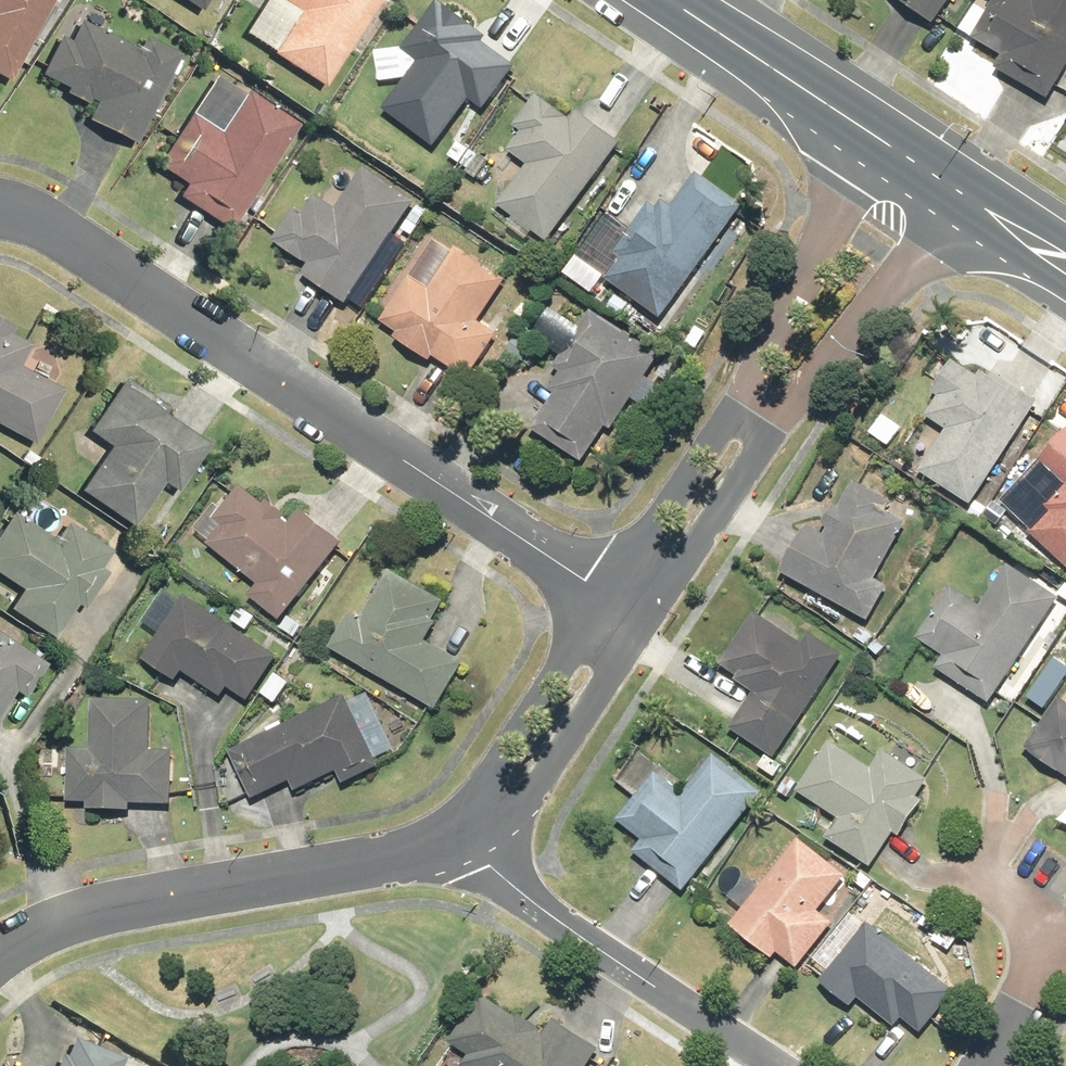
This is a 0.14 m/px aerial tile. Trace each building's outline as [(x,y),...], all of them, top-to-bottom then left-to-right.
[(3,79),(48,0),(0,0),(0,78),(3,79)] [(374,0),(260,0),(238,34),(318,87),(374,0)] [(934,22),(949,0),(900,0),(934,22)] [(1032,4),(1026,0),(996,0),(973,39),(1000,56),(994,68),(1046,99),(1065,64),(1065,0),(1034,0),(1032,4)] [(480,110),(510,70),(477,45),(483,38),(435,2),(400,51),(374,52),(376,81),(404,80),(381,110),(431,147),(466,100),(480,110)] [(129,142),(174,52),(142,36),(128,61),(105,50),(110,39),(75,21),(66,40),(54,34),(34,73),(62,87),(59,93),(79,103),(82,98),(91,102),(83,118),(129,142)] [(215,70),(153,166),(180,184),(173,193),(225,227),(294,122),(215,70)] [(569,126),(531,97),(510,126),(518,132),(505,151),(524,165),(493,205),(544,244),(621,142),(581,111),(569,126)] [(489,165),(456,141),(444,158),(477,181),(489,165)] [(334,210),(313,196),(300,215),(292,208),(269,242),(305,266),(297,276),(345,307),(402,221),(415,201),(363,166),(334,210)] [(659,202),(654,209),(647,204),(609,255),(616,260),(602,278),(658,319),(739,211),(694,178),(670,209),(659,202)] [(431,359),(463,381),(494,337),(475,323),(505,280),(455,246),(425,290),(409,278),(378,322),(395,334),(391,340),(427,364),(431,359)] [(583,469),(655,357),(596,318),(587,331),(547,306),(526,337),(556,357),(549,368),(557,374),(546,390),(554,395),(529,433),(583,469)] [(29,440),(56,387),(12,363),(26,338),(0,324),(0,425),(29,440)] [(972,503),(1035,399),(981,366),(975,376),(948,359),(929,391),(936,395),(922,418),(942,430),(918,470),(972,503)] [(75,487),(128,523),(159,478),(171,486),(202,443),(117,384),(87,428),(107,442),(75,487)] [(1027,531),(1065,568),(1065,428),(1037,457),(1065,482),(1044,505),(1048,509),(1027,531)] [(872,579),(907,512),(850,483),(838,506),(832,502),(815,534),(801,527),(778,570),(865,615),(882,584),(872,579)] [(220,521),(204,541),(256,582),(248,591),(278,616),(337,541),(298,510),(290,521),(264,500),(260,505),(238,487),(215,516),(220,521)] [(0,526),(0,574),(18,585),(6,605),(49,633),(72,598),(80,603),(100,572),(92,567),(104,548),(63,521),(51,540),(9,514),(0,526)] [(949,587),(917,638),(940,653),(932,666),(988,702),(1055,598),(1006,566),(980,607),(949,587)] [(345,613),(327,645),(434,707),(460,661),(418,637),(439,602),(387,572),(359,621),(345,613)] [(141,621),(158,631),(141,660),(172,679),(177,669),(219,694),(225,685),(248,699),(276,654),(182,595),(179,599),(162,588),(141,621)] [(802,644),(754,611),(719,662),(754,688),(728,726),(771,756),(840,655),(809,634),(802,644)] [(10,683),(19,689),(39,660),(0,634),(0,698),(10,683)] [(341,782),(377,764),(341,694),(231,749),(254,795),(286,778),(292,791),(335,770),(341,782)] [(1024,745),(1065,777),(1065,704),(1059,699),(1024,745)] [(88,750),(68,749),(66,801),(86,802),(86,808),(128,810),(128,801),(167,802),(168,752),(148,752),(150,702),(89,700),(88,750)] [(897,835),(919,801),(913,796),(924,780),(879,751),(868,767),(828,741),(795,791),(838,819),(826,837),(868,865),(890,831),(897,835)] [(654,772),(618,820),(641,838),(632,850),(684,889),(757,791),(712,757),(684,794),(654,772)] [(726,895),(741,907),(728,924),(767,957),(774,949),(794,965),(829,922),(818,913),(846,878),(797,838),(761,883),(745,871),(726,895)] [(846,1004),(854,994),(891,1023),(897,1015),(917,1031),(949,989),(865,923),(818,983),(846,1004)] [(450,1041),(469,1054),(462,1064),(465,1065),(581,1065),(593,1046),(553,1021),(543,1036),(480,995),(450,1041)] [(64,1042),(54,1065),(122,1065),(64,1042)]
